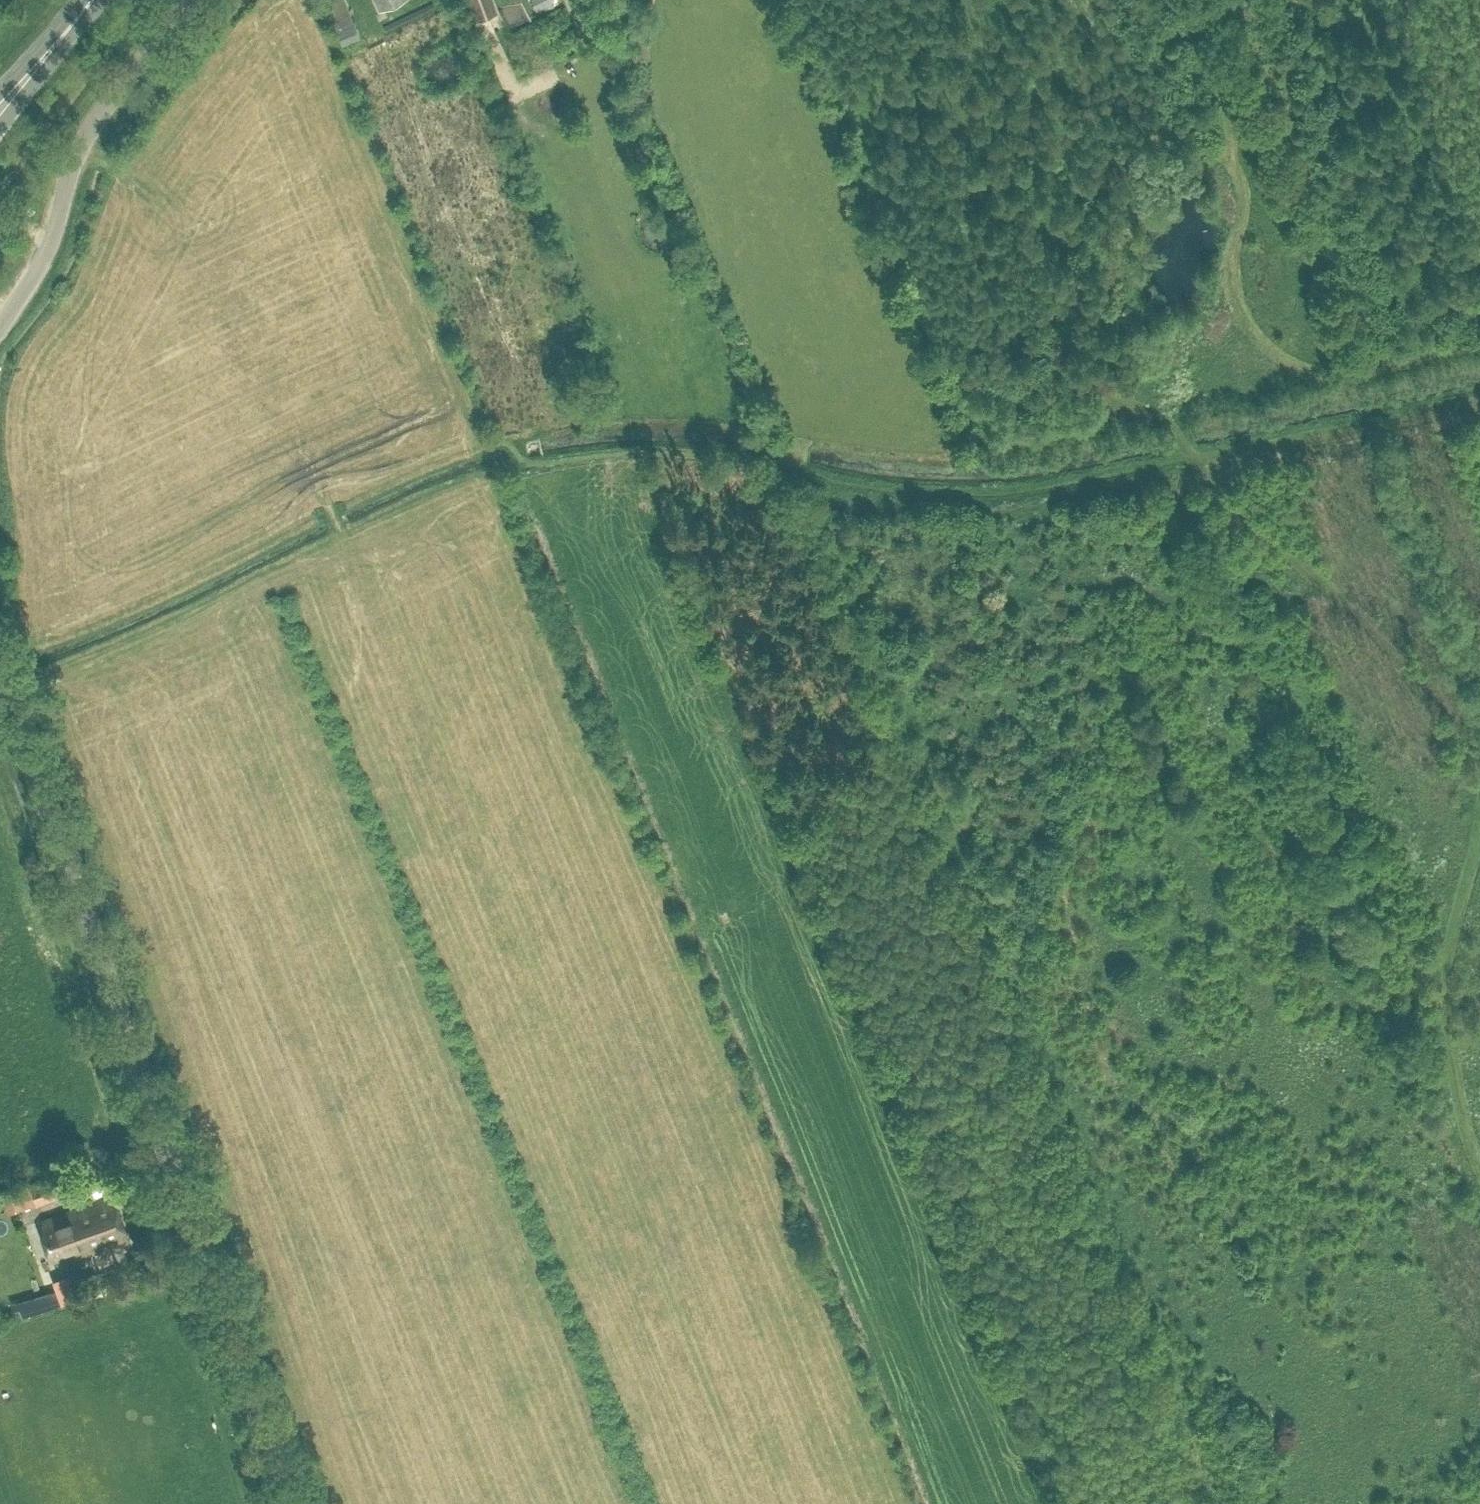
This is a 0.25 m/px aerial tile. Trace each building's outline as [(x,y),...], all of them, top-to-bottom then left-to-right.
[(361,34),(346,0),(325,0),(343,42),(361,34)] [(399,0),(375,0),(379,9),(399,0)] [(495,0),(464,0),(471,20),(498,9),(495,0)] [(564,12),(557,0),(530,0),(543,24),(564,12)] [(58,1261),(128,1234),(113,1194),(43,1218),(58,1261)] [(51,1281),(67,1279),(65,1266),(49,1269),(51,1281)] [(102,1289),(116,1285),(120,1283),(117,1272),(98,1278),(102,1289)]
